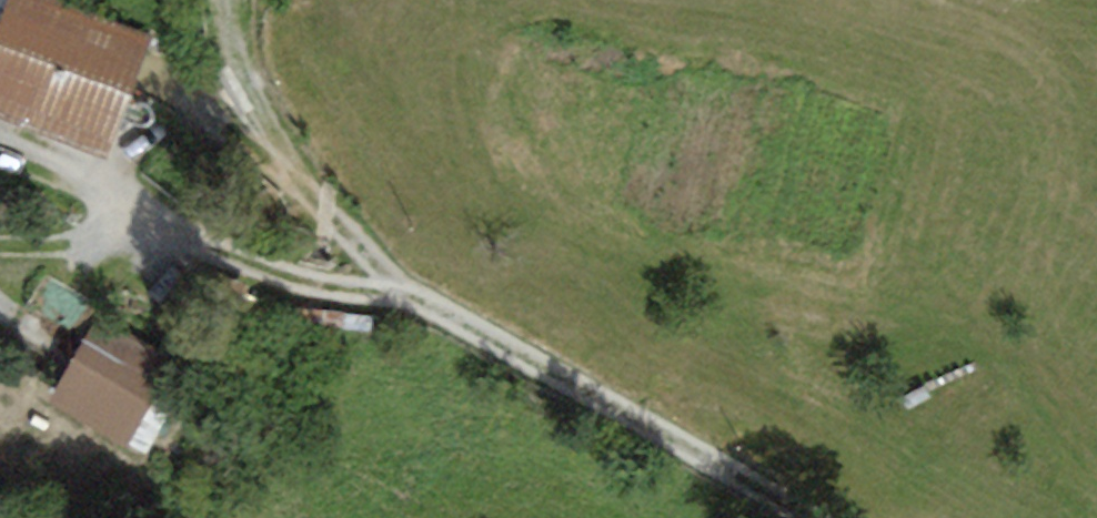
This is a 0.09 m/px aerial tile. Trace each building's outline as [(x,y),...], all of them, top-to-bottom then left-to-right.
[(63,0),(7,0),(0,18),(0,119),(109,158),(155,33),(63,0)] [(178,359),(97,313),(46,401),(127,447),(178,359)]
